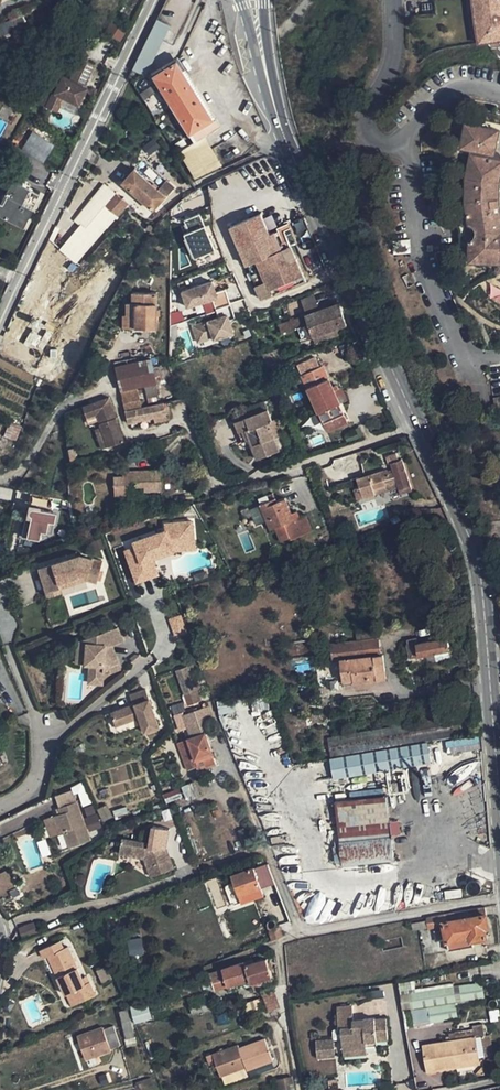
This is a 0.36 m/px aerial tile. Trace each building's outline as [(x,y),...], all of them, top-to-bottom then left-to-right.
[(435,0),(436,12),(474,9),(479,44),(499,41),(499,0),(435,0)] [(10,36),(8,31),(15,28),(15,29),(25,24),(21,15),(12,19),(5,22),(0,24),(0,41),(10,36)] [(145,75),(169,27),(155,19),(131,69),(145,75)] [(45,107),(57,113),(64,98),(79,105),(87,88),(84,87),(94,66),(80,59),(70,80),(63,76),(55,93),(52,92),(45,107)] [(176,62),(153,76),(195,142),(203,137),(217,128),(176,62)] [(467,123),(461,147),(473,150),(467,178),(467,201),(470,224),(474,226),(477,232),(475,237),(471,240),(470,262),(497,263),(497,269),(499,269),(499,130),(467,123)] [(36,127),(23,149),(44,161),(57,140),(36,127)] [(195,142),(179,151),(196,178),(221,166),(203,137),(195,142)] [(157,190),(134,169),(122,183),(152,210),(165,197),(174,188),(166,181),(157,190)] [(13,181),(0,206),(0,215),(24,227),(33,209),(27,206),(35,191),(13,181)] [(81,224),(97,237),(127,204),(104,185),(76,220),(81,225),(81,224)] [(261,213),(231,226),(262,300),(306,281),(290,246),(285,248),(278,231),(270,235),(261,213)] [(215,250),(207,232),(199,214),(184,220),(189,232),(184,234),(194,259),(215,250)] [(44,275),(60,286),(77,262),(98,238),(81,224),(60,249),(62,250),(44,275)] [(76,284),(66,277),(59,287),(69,294),(76,284)] [(215,309),(230,304),(225,289),(216,292),(212,281),(181,292),(187,307),(212,299),(215,309)] [(492,284),(488,300),(499,303),(499,286),(492,284)] [(157,292),(132,291),(132,327),(156,328),(157,292)] [(315,295),(301,301),(306,316),(320,311),(315,295)] [(123,327),(132,327),(132,302),(127,302),(126,314),(123,314),(123,327)] [(235,317),(230,304),(215,309),(218,318),(192,326),(198,343),(213,338),(214,339),(233,333),(229,319),(235,317)] [(340,304),(278,326),(281,334),(298,328),(302,340),(312,336),(315,344),(339,335),(337,329),(347,326),(340,304)] [(354,329),(348,331),(350,337),(356,335),(354,329)] [(353,341),(340,346),(344,358),(357,353),(353,341)] [(332,387),(322,365),(319,366),(315,357),(305,362),(309,371),(301,374),(326,432),(347,422),(339,404),(347,401),(344,393),(340,395),(336,385),(332,387)] [(151,358),(117,365),(121,390),(157,383),(151,358)] [(297,365),(301,374),(309,371),(305,362),(297,365)] [(120,391),(125,411),(142,407),(137,387),(120,391)] [(109,397),(83,406),(89,423),(98,419),(101,427),(107,446),(108,447),(124,442),(109,397)] [(242,411),(245,418),(267,409),(264,402),(242,411)] [(142,407),(125,411),(128,423),(166,415),(163,403),(142,407)] [(267,409),(245,418),(249,429),(245,430),(249,440),(256,460),(279,451),(274,437),(270,427),(268,428),(266,423),(272,420),(267,409)] [(249,429),(245,418),(234,422),(242,442),(249,440),(245,430),(249,429)] [(281,434),(274,419),(272,420),(266,423),(268,428),(270,427),(274,437),(281,434)] [(101,448),(107,446),(101,427),(95,429),(101,448)] [(388,469),(357,480),(360,487),(354,489),(357,500),(363,498),(364,500),(375,495),(374,489),(386,485),(387,491),(398,487),(399,489),(402,488),(404,493),(412,491),(403,460),(399,461),(397,453),(386,456),(389,464),(391,463),(394,472),(389,474),(388,469)] [(123,476),(113,477),(113,498),(135,496),(135,487),(143,486),(144,491),(163,490),(162,470),(133,471),(133,476),(123,476)] [(386,485),(374,489),(375,494),(387,491),(386,485)] [(49,497),(30,493),(28,504),(47,508),(49,497)] [(293,519),(284,498),(276,502),(271,503),(270,500),(259,505),(266,521),(269,530),(275,527),(280,541),(289,537),(290,539),(312,531),(305,515),(299,518),(299,517),(293,519)] [(259,505),(249,510),(255,525),(266,521),(259,505)] [(147,514),(147,511),(147,510),(145,507),(144,506),(141,506),(138,506),(137,507),(136,508),(135,511),(136,514),(136,515),(138,517),(140,518),(142,518),(145,517),(147,514)] [(26,516),(21,536),(40,540),(42,532),(47,533),(50,522),(55,523),(58,513),(35,508),(33,508),(31,509),(29,510),(29,512),(29,513),(32,514),(31,517),(26,516)] [(135,546),(128,549),(131,557),(129,561),(134,576),(156,569),(152,558),(172,551),(195,548),(192,520),(165,523),(165,530),(133,541),(135,546)] [(79,555),(39,567),(46,592),(59,588),(58,583),(80,576),(87,578),(86,580),(96,583),(102,561),(79,555)] [(136,584),(159,576),(156,569),(134,576),(136,584)] [(80,576),(58,583),(59,588),(86,580),(87,578),(80,576)] [(61,593),(59,588),(46,592),(47,597),(61,593)] [(186,633),(180,617),(171,620),(177,636),(186,633)] [(117,627),(82,640),(81,655),(86,655),(85,664),(90,664),(89,675),(103,677),(103,672),(109,669),(111,673),(120,670),(116,658),(112,657),(113,650),(109,649),(109,645),(112,646),(123,642),(117,627)] [(407,640),(410,658),(450,650),(447,638),(440,639),(440,635),(430,637),(431,641),(418,644),(417,638),(407,640)] [(311,639),(283,643),(289,677),(317,672),(311,639)] [(333,660),(341,659),(344,681),(355,680),(355,683),(378,681),(377,673),(385,672),(383,654),(380,655),(378,639),(331,644),(333,660)] [(82,640),(78,641),(76,663),(85,664),(86,655),(81,655),(82,640)] [(195,672),(193,665),(176,670),(188,705),(202,700),(198,690),(202,689),(198,676),(194,677),(193,673),(195,672)] [(102,684),(103,677),(89,675),(88,683),(102,684)] [(133,705),(111,713),(115,726),(139,717),(144,732),(158,727),(145,689),(130,695),(133,705)] [(207,708),(185,716),(192,738),(178,743),(188,771),(198,767),(199,770),(216,764),(205,733),(213,731),(209,719),(211,719),(207,708)] [(470,713),(328,738),(331,759),(329,759),(332,780),(432,763),(429,741),(471,734),(470,713)] [(174,733),(178,743),(192,738),(185,716),(178,719),(182,730),(174,733)] [(336,801),(336,809),(343,829),(390,820),(388,796),(336,801)] [(64,832),(69,847),(89,840),(76,801),(65,805),(67,811),(54,816),(60,833),(64,832)] [(112,817),(106,805),(97,809),(103,821),(112,817)] [(342,865),(342,868),(364,865),(395,862),(392,835),(400,834),(398,821),(390,821),(390,820),(343,829),(336,809),(342,865)] [(54,816),(44,819),(50,837),(60,833),(54,816)] [(168,838),(169,829),(154,826),(152,835),(168,838)] [(146,843),(123,838),(120,854),(145,858),(151,877),(174,869),(166,848),(168,838),(152,835),(150,848),(145,847),(146,843)] [(342,865),(339,841),(336,842),(337,851),(333,851),(335,865),(342,865)] [(267,864),(231,876),(239,896),(261,888),(275,884),(267,864)] [(7,872),(0,875),(0,895),(15,888),(7,872)] [(261,888),(239,896),(241,904),(264,896),(261,888)] [(428,921),(411,924),(413,931),(429,928),(429,929),(444,926),(449,951),(474,946),(472,940),(486,937),(484,927),(489,926),(485,907),(427,918),(428,921)] [(20,933),(34,929),(33,923),(18,927),(20,933)] [(274,928),(269,929),(272,940),(283,937),(279,926),(276,927),(274,928)] [(141,938),(127,940),(129,956),(143,955),(141,938)] [(60,941),(41,950),(45,958),(49,956),(66,995),(71,993),(77,1005),(96,996),(90,982),(85,984),(82,978),(68,947),(64,949),(60,941)] [(210,974),(214,990),(227,986),(250,979),(251,983),(272,977),(267,959),(246,965),(245,962),(210,974)] [(112,980),(106,967),(97,971),(103,985),(112,980)] [(227,986),(229,992),(252,985),(250,979),(227,986)] [(457,1018),(455,1004),(481,999),(481,997),(482,997),(479,983),(460,987),(461,990),(452,992),(452,989),(413,996),(412,993),(411,984),(397,987),(401,1010),(410,1008),(413,1027),(457,1018)] [(413,996),(452,989),(451,985),(412,993),(413,996)] [(280,1007),(273,988),(263,992),(270,1011),(280,1007)] [(77,1005),(71,993),(66,995),(72,1007),(77,1005)] [(132,1023),(150,1021),(148,1004),(130,1006),(132,1023)] [(342,1029),(344,1050),(367,1048),(366,1041),(388,1040),(387,1018),(375,1020),(375,1018),(354,1020),(352,1005),(337,1007),(339,1029),(342,1029)] [(125,1010),(119,1011),(126,1039),(135,1037),(131,1020),(125,1010)] [(473,1029),(449,1034),(450,1037),(446,1037),(446,1041),(423,1045),(427,1072),(457,1067),(455,1058),(461,1057),(462,1061),(494,1055),(490,1034),(486,1035),(483,1024),(472,1026),(473,1029)] [(103,1028),(77,1037),(86,1060),(111,1051),(111,1050),(121,1046),(114,1026),(104,1029),(103,1028)] [(238,1045),(213,1054),(221,1077),(246,1067),(247,1071),(273,1061),(265,1039),(239,1048),(238,1045)] [(334,1058),(334,1047),(330,1047),(330,1039),(318,1040),(319,1059),(334,1058)] [(480,1064),(479,1058),(462,1061),(461,1057),(455,1058),(457,1067),(480,1064)] [(485,1074),(484,1067),(483,1066),(476,1074),(478,1075),(485,1074)] [(276,1079),(278,1089),(291,1089),(295,1089),(292,1076),(276,1079)] [(148,1078),(136,1082),(138,1089),(140,1089),(150,1087),(148,1078)] [(337,1080),(329,1081),(330,1089),(339,1089),(337,1080)]
